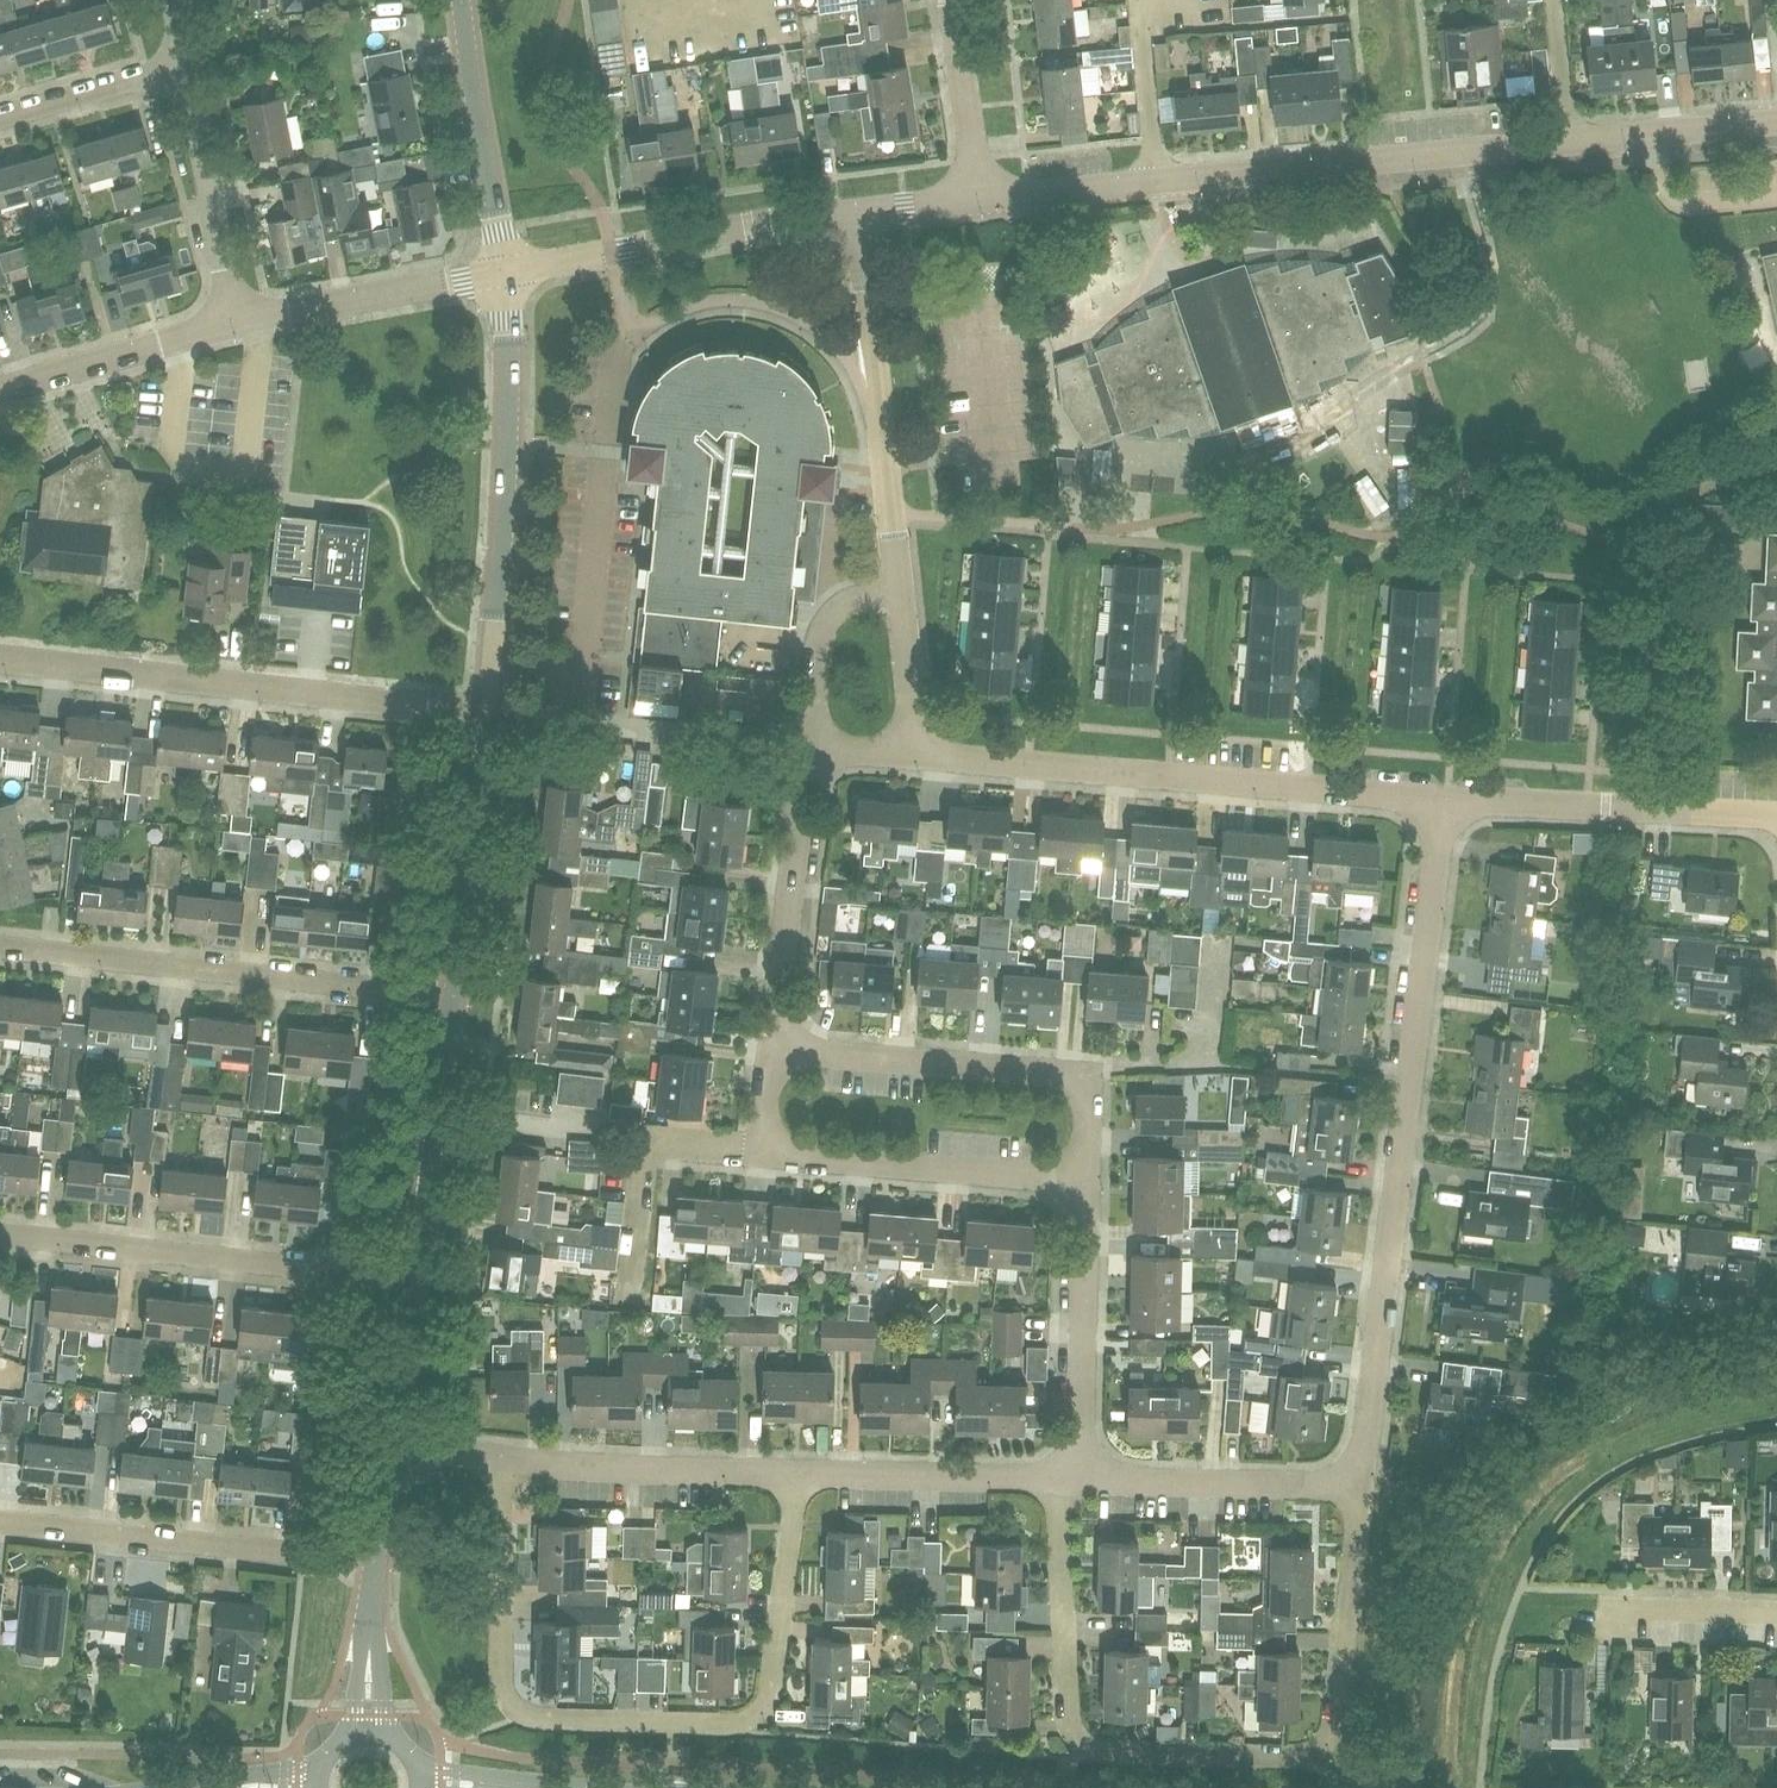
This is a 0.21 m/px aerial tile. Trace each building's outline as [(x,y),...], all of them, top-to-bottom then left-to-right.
[(3,14),(4,14),(0,0),(0,69),(19,64),(9,29),(8,29),(3,14)] [(16,11),(13,0),(0,0),(4,14),(16,11)] [(84,45),(118,35),(108,0),(74,10),(84,45)] [(619,6),(619,0),(590,0),(591,9),(619,6)] [(898,0),(818,0),(820,13),(856,8),(856,6),(898,0)] [(859,23),(860,31),(847,33),(848,42),(858,41),(858,42),(863,41),(862,38),(867,37),(906,31),(902,0),(898,0),(856,6),(856,8),(859,23)] [(1072,8),(1071,0),(1034,0),(1036,12),(1072,8)] [(1284,2),(1285,17),(1319,14),(1318,0),(1284,0),(1284,2)] [(1495,19),(1528,15),(1527,0),(1508,2),(1493,4),(1495,19)] [(1623,88),(1615,0),(1600,0),(1604,44),(1589,46),(1593,91),(1623,88)] [(1631,0),(1615,0),(1623,88),(1654,85),(1650,40),(1635,41),(1631,0)] [(1765,0),(1750,0),(1753,32),(1767,30),(1765,0)] [(1233,23),(1264,20),(1262,4),(1231,7),(1233,23)] [(594,26),(622,22),(619,6),(591,9),(594,26)] [(1039,43),(1076,39),(1072,8),(1036,12),(1039,43)] [(51,55),(84,45),(74,10),(41,20),(51,55)] [(1673,40),(1688,39),(1685,10),(1671,12),(1673,40)] [(19,64),(51,55),(41,20),(9,29),(19,64)] [(327,21),(315,24),(319,42),(331,40),(327,21)] [(596,42),(624,38),(622,22),(594,26),(596,42)] [(1491,53),(1501,52),(1498,24),(1489,25),(1445,29),(1441,29),(1443,49),(1447,48),(1448,57),(1491,53)] [(1119,27),(1120,46),(1132,44),(1130,25),(1118,26),(1119,27)] [(1276,28),(1278,43),(1298,41),(1297,26),(1276,28)] [(1692,82),(1724,79),(1720,33),(1720,27),(1706,29),(1707,43),(1689,45),(1692,82)] [(1734,31),(1720,33),(1724,79),(1755,76),(1751,39),(1735,41),(1734,31)] [(1209,129),(1241,127),(1236,90),(1238,90),(1237,79),(1255,76),(1252,47),(1251,36),(1235,38),(1238,75),(1220,77),(1220,82),(1206,83),(1209,129)] [(1217,50),(1216,37),(1201,38),(1202,52),(1217,50)] [(598,59),(626,55),(624,38),(596,42),(598,59)] [(1308,119),(1340,116),(1336,81),(1352,79),(1348,38),(1331,40),(1333,55),(1319,56),(1321,69),(1303,71),(1308,119)] [(823,61),(860,55),(858,41),(821,46),(823,61)] [(1156,72),(1171,71),(1168,42),(1154,44),(1156,72)] [(1271,74),(1268,45),(1252,47),(1255,76),(1256,88),(1272,87),(1276,122),(1308,119),(1303,71),(1271,74)] [(1111,64),(1109,48),(1082,51),(1084,67),(1111,64)] [(1531,50),(1534,78),(1536,99),(1551,97),(1546,48),(1531,50)] [(401,74),(397,51),(366,57),(383,141),(421,134),(408,73),(401,74)] [(759,81),(784,77),(780,51),(754,55),(759,81)] [(1447,87),(1455,86),(1457,106),(1479,104),(1477,84),(1503,82),(1501,52),(1491,53),(1448,57),(1449,67),(1445,68),(1447,87)] [(601,76),(629,72),(626,55),(598,59),(601,76)] [(764,114),(759,81),(754,55),(728,59),(732,85),(741,83),(746,116),(731,119),(732,121),(726,122),(722,126),(724,138),(729,141),(735,140),(738,162),(770,157),(763,114),(764,114)] [(826,76),(862,71),(860,55),(823,61),(824,63),(826,76)] [(808,79),(826,76),(824,63),(806,65),(808,79)] [(1046,99),(1082,95),(1078,63),(1042,67),(1046,99)] [(868,72),(870,89),(848,92),(851,107),(912,98),(908,66),(868,72)] [(655,88),(668,86),(665,67),(652,69),(655,88)] [(1093,94),(1109,92),(1105,67),(1090,69),(1093,94)] [(636,177),(667,172),(661,130),(655,88),(652,69),(639,71),(645,109),(640,110),(643,132),(629,134),(636,177)] [(1178,132),(1209,129),(1206,83),(1204,72),(1190,73),(1191,89),(1174,91),(1178,132)] [(1049,130),(1085,125),(1082,95),(1046,99),(1049,130)] [(258,158),(292,151),(281,97),(247,104),(258,158)] [(865,138),(877,136),(893,134),(894,141),(913,138),(912,131),(917,131),(912,98),(851,107),(851,108),(861,107),(865,138)] [(770,157),(801,152),(795,109),(764,114),(763,114),(770,157)] [(819,149),(835,146),(830,111),(814,113),(819,149)] [(1129,134),(1141,132),(1139,111),(1127,112),(1129,134)] [(667,172),(699,167),(693,125),(661,130),(667,172)] [(120,170),(153,161),(143,126),(110,136),(120,170)] [(87,180),(120,170),(110,136),(77,145),(87,180)] [(313,140),(316,158),(326,156),(328,172),(341,170),(335,136),(313,140)] [(55,212),(48,190),(65,186),(55,152),(21,161),(31,195),(32,195),(37,213),(42,230),(52,227),(49,214),(55,212)] [(314,158),(309,159),(312,175),(319,209),(336,206),(338,215),(344,251),(345,251),(345,246),(353,245),(354,252),(357,254),(375,251),(377,248),(377,246),(375,234),(368,200),(355,202),(348,168),(341,170),(328,172),(326,156),(316,158),(314,158)] [(378,183),(407,177),(403,158),(374,164),(378,183)] [(280,182),(288,218),(270,221),(278,264),(310,258),(301,217),(319,213),(318,209),(311,175),(312,175),(309,159),(308,159),(279,166),(283,181),(280,182)] [(31,195),(21,161),(0,167),(0,204),(31,195)] [(395,187),(402,226),(404,235),(405,239),(438,233),(433,204),(437,203),(432,180),(395,187)] [(130,206),(142,202),(136,184),(125,187),(130,206)] [(117,210),(130,206),(125,187),(112,191),(117,210)] [(136,229),(164,221),(160,206),(131,214),(136,229)] [(30,233),(42,230),(37,213),(26,216),(30,233)] [(92,257),(104,254),(96,225),(83,228),(92,257)] [(77,261),(88,258),(92,257),(83,228),(68,232),(77,261)] [(1277,249),(1279,232),(1243,229),(1241,246),(1277,249)] [(383,233),(375,234),(377,246),(385,244),(383,233)] [(125,305),(155,296),(140,243),(138,238),(125,241),(131,266),(116,271),(125,305)] [(174,254),(160,258),(156,243),(149,240),(140,243),(155,296),(184,288),(174,254)] [(1372,347),(1369,338),(1380,335),(1383,343),(1410,334),(1405,289),(1381,251),(1354,260),(1357,269),(1347,273),(1344,264),(1314,274),(1309,261),(1280,271),(1277,262),(1247,273),(1244,265),(1224,269),(1226,289),(1203,297),(1192,280),(1173,289),(1176,297),(1146,307),(1149,316),(1120,326),(1124,339),(1094,349),(1098,360),(1088,363),(1084,353),(1057,362),(1061,407),(1085,445),(1112,436),(1112,434),(1122,430),(1123,432),(1153,422),(1157,435),(1187,424),(1190,433),(1231,419),(1232,422),(1280,406),(1278,403),(1320,389),(1317,380),(1347,369),(1342,357),(1372,347)] [(1762,255),(1776,320),(1776,251),(1762,255)] [(28,332),(57,324),(48,290),(40,260),(27,264),(35,293),(18,298),(28,332)] [(57,324),(87,315),(77,281),(48,290),(57,324)] [(781,379),(774,366),(777,362),(773,360),(765,356),(758,353),(753,352),(745,350),(741,350),(733,349),(724,349),(720,350),(712,351),(708,352),(703,353),(705,358),(696,369),(672,363),(669,366),(666,369),(663,372),(658,377),(654,381),(652,385),(649,388),(647,392),(647,393),(649,400),(648,404),(646,408),(644,412),(643,416),(642,420),(641,425),(640,429),(640,433),(639,440),(633,440),(630,470),(661,474),(646,606),(723,614),(796,622),(796,620),(789,619),(803,490),(831,493),(834,462),(821,460),(823,445),(818,445),(811,432),(824,412),(823,408),(821,404),(819,400),(818,396),(815,392),(813,389),(811,385),(808,382),(805,378),(781,379)] [(141,588),(155,481),(134,479),(130,472),(116,469),(101,443),(44,475),(40,512),(30,517),(24,517),(19,557),(26,557),(33,566),(32,574),(141,588)] [(1074,485),(1076,456),(1056,455),(1060,485),(1074,485)] [(239,531),(242,501),(228,500),(225,530),(239,531)] [(1698,503),(1698,518),(1776,521),(1776,507),(1698,503)] [(281,522),(279,539),(271,538),(271,539),(279,540),(272,602),(360,612),(370,526),(321,520),(320,527),(294,524),(294,523),(292,523),(292,524),(281,522)] [(1768,530),(1765,580),(1753,579),(1751,618),(1756,618),(1755,631),(1738,630),(1736,668),(1753,669),(1753,680),(1748,680),(1746,717),(1776,719),(1776,531),(1768,530)] [(245,596),(250,551),(217,547),(215,564),(192,562),(187,611),(224,615),(227,594),(245,596)] [(1019,592),(1021,558),(976,554),(973,588),(1019,592)] [(1157,603),(1160,570),(1116,566),(1113,600),(1157,603)] [(1297,615),(1300,581),(1255,577),(1252,611),(1297,615)] [(1016,625),(1019,592),(973,588),(971,621),(1016,625)] [(1437,627),(1439,593),(1394,589),(1391,623),(1437,627)] [(1155,636),(1157,603),(1113,600),(1110,632),(1155,636)] [(1576,638),(1579,604),(1534,600),(1531,634),(1576,638)] [(717,669),(723,614),(646,606),(640,661),(683,665),(717,669)] [(1295,648),(1297,615),(1252,611),(1249,644),(1295,648)] [(1013,657),(1016,625),(971,621),(968,654),(1013,657)] [(1434,660),(1437,627),(1391,623),(1388,656),(1434,660)] [(1152,669),(1155,636),(1110,632),(1107,665),(1152,669)] [(1573,671),(1576,638),(1531,634),(1528,667),(1573,671)] [(1292,681),(1295,648),(1249,644),(1247,677),(1292,681)] [(1010,691),(1013,657),(968,654),(965,687),(1010,691)] [(1431,692),(1434,660),(1388,656),(1386,689),(1431,692)] [(678,713),(683,665),(640,661),(635,708),(678,713)] [(1149,703),(1152,669),(1107,665),(1105,699),(1149,703)] [(1570,704),(1573,671),(1528,667),(1525,700),(1570,704)] [(781,694),(782,680),(749,676),(748,690),(781,694)] [(1289,715),(1292,681),(1247,677),(1244,711),(1289,715)] [(1429,726),(1431,692),(1386,689),(1383,722),(1429,726)] [(1567,738),(1570,704),(1525,700),(1523,734),(1567,738)] [(17,755),(35,757),(35,751),(36,751),(37,745),(41,709),(38,709),(39,704),(22,702),(22,707),(8,706),(3,753),(17,755)] [(737,721),(751,723),(752,713),(737,712),(737,721)] [(94,777),(101,717),(70,713),(66,748),(81,750),(79,776),(94,777)] [(113,753),(129,755),(130,755),(133,735),(135,720),(101,717),(94,777),(111,779),(113,753)] [(190,761),(194,727),(163,724),(161,738),(159,759),(175,761),(174,766),(175,766),(175,774),(189,776),(191,761),(190,761)] [(223,765),(226,731),(194,727),(190,761),(191,761),(223,765)] [(281,789),(287,737),(256,733),(252,769),(270,771),(268,788),(281,789)] [(316,776),(320,741),(287,737),(281,789),(309,793),(311,775),(316,776)] [(600,764),(613,766),(615,744),(602,743),(600,764)] [(401,798),(404,768),(384,765),(386,748),(349,744),(345,785),(361,786),(361,779),(381,782),(380,796),(401,798)] [(47,784),(51,752),(36,751),(35,751),(35,757),(33,780),(27,780),(26,794),(46,797),(47,784)] [(65,754),(51,752),(47,784),(62,786),(63,777),(65,754)] [(130,755),(129,755),(125,791),(129,792),(125,818),(137,820),(138,817),(140,793),(144,757),(130,755)] [(159,759),(144,757),(140,793),(155,795),(159,759)] [(583,788),(585,774),(566,766),(558,785),(549,783),(545,815),(596,821),(598,810),(582,803),(583,788)] [(232,813),(237,772),(221,771),(218,811),(232,813)] [(247,815),(252,774),(237,772),(232,813),(247,815)] [(645,822),(649,783),(650,778),(634,777),(630,804),(617,803),(614,824),(628,826),(644,827),(645,822)] [(325,828),(330,789),(329,789),(329,783),(315,781),(314,781),(313,794),(309,826),(311,827),(325,828)] [(661,824),(665,785),(649,783),(645,822),(661,824)] [(353,791),(330,789),(325,828),(348,830),(353,791)] [(884,857),(889,800),(858,797),(855,835),(872,837),(870,854),(865,853),(864,864),(883,865),(884,857)] [(744,834),(747,805),(705,800),(703,812),(690,811),(688,827),(702,828),(702,829),(744,834)] [(917,841),(920,803),(889,800),(884,857),(898,858),(899,839),(917,841)] [(70,818),(71,803),(57,801),(56,817),(70,818)] [(21,834),(15,802),(0,805),(0,838),(21,834)] [(977,866),(982,808),(952,806),(949,844),(965,845),(964,861),(976,862),(976,865),(977,866)] [(1011,849),(1014,811),(982,808),(977,866),(990,867),(992,847),(1011,849)] [(1069,872),(1074,817),(1043,814),(1040,852),(1057,853),(1056,870),(1069,872)] [(616,824),(614,824),(596,821),(545,815),(541,848),(576,852),(578,838),(614,843),(616,824)] [(1101,857),(1104,820),(1074,817),(1069,872),(1082,873),(1083,856),(1101,857)] [(1160,884),(1165,824),(1134,822),(1131,867),(1116,866),(1113,898),(1113,899),(1128,900),(1130,878),(1160,881),(1159,884),(1160,884)] [(1204,907),(1207,873),(1194,872),(1198,827),(1165,824),(1160,884),(1192,886),(1190,906),(1204,907)] [(741,861),(744,834),(702,829),(698,857),(741,861)] [(1253,870),(1257,832),(1225,829),(1222,868),(1253,870)] [(66,840),(67,830),(48,834),(50,844),(66,840)] [(1295,915),(1298,880),(1285,879),(1288,835),(1257,832),(1253,870),(1254,870),(1253,888),(1272,890),(1272,898),(1283,899),(1281,914),(1295,915)] [(27,865),(21,834),(0,838),(0,870),(27,865)] [(88,837),(73,835),(68,879),(84,881),(88,837)] [(266,851),(267,837),(252,836),(246,885),(261,887),(265,851),(266,851)] [(1345,890),(1349,840),(1318,837),(1315,875),(1314,875),(1313,882),(1298,880),(1295,915),(1310,916),(1313,891),(1331,893),(1330,905),(1343,906),(1345,890)] [(1383,893),(1385,874),(1378,873),(1381,843),(1349,840),(1345,890),(1383,893)] [(315,856),(339,858),(348,859),(349,845),(316,841),(315,856)] [(165,886),(170,845),(154,844),(149,884),(165,886)] [(179,888),(184,847),(170,845),(165,886),(179,888)] [(673,868),(674,853),(641,849),(639,864),(673,868)] [(928,881),(931,851),(918,849),(915,880),(928,881)] [(277,888),(280,853),(266,851),(265,851),(261,887),(277,888)] [(931,851),(928,881),(927,897),(941,898),(942,882),(943,882),(945,852),(931,851)] [(1494,893),(1492,912),(1533,917),(1535,900),(1550,902),(1556,897),(1558,887),(1552,881),(1552,875),(1554,856),(1524,852),(1522,868),(1493,864),(1489,892),(1494,893)] [(610,872),(612,858),(581,855),(579,869),(610,872)] [(1021,890),(1024,858),(1010,857),(1007,889),(1021,890)] [(1036,891),(1038,860),(1024,858),(1021,890),(1032,891),(1036,891)] [(80,916),(112,920),(118,860),(105,859),(102,883),(84,881),(81,900),(80,916)] [(144,923),(148,888),(129,886),(132,861),(118,860),(112,920),(144,923)] [(61,861),(50,862),(51,872),(62,871),(61,861)] [(1689,868),(1672,866),(1673,864),(1653,862),(1650,894),(1669,896),(1671,884),(1689,885),(1687,904),(1735,908),(1739,871),(1689,866),(1689,868)] [(671,883),(673,868),(639,864),(637,879),(671,883)] [(34,897),(27,865),(0,870),(0,903),(34,897)] [(1113,898),(1116,866),(1101,865),(1099,897),(1113,898)] [(389,910),(393,870),(378,868),(373,908),(389,910)] [(608,888),(610,872),(579,869),(577,885),(608,888)] [(1220,908),(1223,875),(1207,873),(1204,907),(1205,907),(1220,908)] [(568,916),(572,884),(538,880),(534,912),(568,916)] [(725,917),(728,889),(676,882),(675,892),(672,891),(670,910),(725,917)] [(882,891),(850,888),(848,902),(881,905),(882,891)] [(1031,899),(1032,891),(1021,890),(1020,898),(1031,899)] [(208,930),(212,895),(180,891),(176,926),(208,930)] [(308,906),(309,896),(277,893),(272,937),(303,941),(307,905),(308,906)] [(240,933),(244,898),(212,895),(208,930),(240,933)] [(834,935),(838,904),(843,903),(823,901),(819,933),(834,935)] [(339,909),(308,906),(307,905),(303,941),(335,944),(339,909)] [(909,941),(911,909),(897,908),(894,940),(909,941)] [(367,947),(371,912),(339,909),(335,944),(367,947)] [(924,943),(927,910),(911,909),(909,941),(924,943)] [(721,946),(725,917),(670,910),(667,931),(670,931),(669,938),(631,934),(629,948),(663,952),(663,953),(680,955),(682,941),(721,946)] [(596,936),(598,920),(568,917),(568,916),(534,912),(530,944),(546,946),(544,962),(598,970),(600,955),(571,952),(571,949),(564,948),(566,933),(596,936)] [(1527,958),(1533,917),(1492,912),(1489,931),(1485,930),(1481,958),(1510,962),(1508,978),(1539,982),(1542,960),(1527,958)] [(993,948),(996,916),(982,914),(979,947),(993,948)] [(996,916),(993,948),(1007,950),(1007,949),(1008,949),(1011,917),(996,916)] [(1078,955),(1081,922),(1067,921),(1064,954),(1078,955)] [(1106,930),(1106,924),(1096,924),(1097,923),(1081,922),(1078,955),(1094,956),(1096,929),(1106,930)] [(1173,947),(1173,934),(1174,930),(1150,928),(1147,960),(1172,962),(1172,961),(1173,953),(1173,947)] [(1371,946),(1373,930),(1339,928),(1338,943),(1371,946)] [(1201,950),(1202,941),(1202,936),(1173,934),(1173,947),(1201,950)] [(1679,938),(1664,937),(1662,955),(1677,957),(1675,978),(1692,980),(1690,1004),(1740,1009),(1742,990),(1747,991),(1749,966),(1735,965),(1735,971),(1711,968),(1714,940),(1679,937),(1679,938)] [(867,946),(867,941),(832,938),(830,960),(837,960),(833,1002),(861,1004),(865,960),(866,960),(867,946)] [(1310,986),(1325,988),(1325,987),(1367,992),(1368,985),(1371,985),(1371,984),(1371,983),(1372,983),(1372,982),(1372,981),(1372,980),(1372,979),(1373,978),(1373,977),(1373,976),(1373,975),(1373,974),(1373,973),(1373,972),(1373,970),(1372,969),(1372,968),(1372,967),(1372,966),(1371,965),(1371,964),(1371,963),(1351,960),(1321,958),(1323,943),(1290,940),(1264,938),(1263,948),(1289,955),(1313,957),(1310,962),(1308,968),(1307,972),(1308,978),(1309,983),(1310,986)] [(865,960),(861,1004),(869,1005),(868,1009),(871,1012),(884,1013),(887,1011),(888,1006),(890,1007),(895,948),(867,946),(866,960),(865,960)] [(1200,964),(1201,955),(1201,950),(1173,947),(1173,953),(1172,961),(1200,964)] [(661,967),(663,953),(663,952),(629,948),(627,963),(661,967)] [(978,960),(978,952),(952,949),(951,958),(950,958),(947,1002),(975,1004),(979,960),(978,960)] [(1029,1019),(1034,963),(1018,961),(1019,950),(1008,949),(1007,949),(1007,950),(1005,973),(1001,1016),(1029,1019)] [(918,1000),(947,1002),(950,958),(951,952),(935,950),(934,956),(922,955),(918,1000)] [(1034,963),(1029,1019),(1039,1019),(1039,1026),(1057,1027),(1058,1021),(1062,977),(1063,958),(1048,957),(1047,976),(1034,975),(1035,963),(1034,963)] [(1199,978),(1199,973),(1200,964),(1172,961),(1172,962),(1171,976),(1199,978)] [(596,985),(598,970),(544,962),(542,978),(526,976),(522,1008),(574,1015),(576,1000),(558,997),(560,983),(567,984),(567,982),(596,985)] [(714,1001),(718,973),(676,968),(672,996),(714,1001)] [(1115,1016),(1119,972),(1091,970),(1086,1023),(1107,1025),(1111,1022),(1111,1015),(1115,1016)] [(1143,1028),(1147,974),(1119,972),(1115,1016),(1119,1016),(1119,1022),(1123,1026),(1143,1028)] [(1197,993),(1198,990),(1199,978),(1171,976),(1170,990),(1197,993)] [(1259,995),(1260,980),(1233,977),(1232,993),(1259,995)] [(1276,997),(1277,981),(1260,980),(1259,995),(1276,997)] [(1363,1021),(1367,992),(1325,987),(1325,988),(1322,1015),(1322,1016),(1363,1021)] [(1196,1008),(1197,993),(1170,990),(1168,1006),(1196,1008)] [(28,996),(0,994),(0,1030),(24,1032),(28,996)] [(28,996),(24,1032),(22,1051),(39,1053),(41,1034),(59,1036),(61,1021),(63,1000),(28,996)] [(711,1031),(714,1001),(672,996),(670,1011),(660,1010),(658,1024),(668,1025),(711,1031)] [(122,1042),(126,1008),(94,1004),(92,1024),(90,1038),(105,1040),(103,1056),(120,1058),(121,1042),(122,1042)] [(1540,1026),(1542,1009),(1511,1005),(1509,1022),(1508,1022),(1506,1037),(1477,1034),(1474,1063),(1478,1063),(1476,1081),(1517,1086),(1522,1046),(1536,1048),(1539,1026),(1540,1026)] [(158,1011),(126,1008),(122,1042),(151,1045),(149,1062),(153,1062),(148,1103),(148,1106),(156,1106),(156,1107),(163,1108),(168,1063),(171,1043),(155,1041),(157,1021),(158,1011)] [(599,1034),(601,1019),(574,1015),(522,1008),(518,1041),(539,1044),(537,1061),(611,1071),(613,1055),(551,1047),(554,1028),(599,1034)] [(1359,1051),(1363,1021),(1322,1016),(1322,1015),(1301,1013),(1299,1024),(1312,1026),(1319,1035),(1318,1046),(1359,1051)] [(221,1053),(225,1019),(192,1015),(188,1050),(221,1053)] [(652,1037),(654,1022),(621,1018),(619,1033),(652,1037)] [(225,1019),(221,1053),(253,1057),(255,1043),(257,1022),(225,1019)] [(319,1069),(323,1029),(290,1026),(286,1066),(319,1069)] [(351,1073),(355,1033),(323,1029),(319,1069),(351,1073)] [(651,1051),(652,1037),(619,1033),(617,1047),(651,1051)] [(1743,1107),(1748,1068),(1717,1065),(1719,1037),(1676,1033),(1674,1053),(1682,1054),(1680,1075),(1698,1077),(1695,1102),(1743,1107)] [(52,1085),(68,1088),(72,1048),(56,1046),(52,1085)] [(72,1048),(68,1088),(83,1090),(83,1089),(84,1089),(88,1050),(72,1048)] [(711,1077),(713,1058),(707,1057),(707,1056),(665,1051),(661,1080),(704,1085),(705,1076),(711,1077)] [(1309,1070),(1311,1054),(1277,1051),(1276,1067),(1309,1070)] [(179,1110),(184,1065),(168,1063),(163,1108),(179,1110)] [(265,1109),(269,1071),(253,1069),(249,1107),(265,1109)] [(281,1111),(285,1073),(269,1071),(265,1109),(281,1111)] [(600,1105),(604,1076),(561,1071),(558,1099),(600,1105)] [(1185,1074),(1166,1075),(1166,1087),(1185,1087),(1185,1074)] [(1308,1095),(1309,1079),(1276,1076),(1275,1085),(1275,1091),(1300,1094),(1296,1122),(1312,1124),(1355,1129),(1358,1100),(1336,1098),(1308,1095)] [(1248,1097),(1250,1078),(1233,1077),(1232,1096),(1248,1097)] [(661,1081),(648,1080),(647,1096),(649,1096),(648,1108),(701,1114),(704,1085),(661,1080),(661,1081)] [(1522,1168),(1526,1130),(1528,1116),(1513,1115),(1517,1086),(1476,1081),(1473,1101),(1469,1100),(1465,1129),(1494,1133),(1490,1164),(1522,1168)] [(365,1130),(369,1091),(352,1089),(348,1128),(365,1130)] [(1197,1144),(1197,1129),(1183,1128),(1183,1094),(1137,1094),(1137,1095),(1134,1096),(1133,1097),(1132,1098),(1131,1099),(1130,1100),(1130,1101),(1129,1103),(1129,1105),(1129,1107),(1130,1108),(1131,1109),(1132,1111),(1134,1112),(1135,1113),(1136,1113),(1136,1129),(1173,1129),(1173,1144),(1197,1144)] [(243,1116),(244,1100),(231,1099),(230,1115),(243,1116)] [(154,1129),(156,1107),(156,1106),(115,1102),(110,1101),(110,1103),(134,1106),(130,1140),(137,1141),(135,1159),(150,1160),(154,1129)] [(642,1121),(644,1105),(611,1101),(609,1117),(642,1121)] [(56,1150),(60,1119),(45,1117),(41,1149),(56,1150)] [(71,1151),(75,1120),(60,1119),(56,1150),(71,1151)] [(1352,1158),(1355,1129),(1312,1124),(1309,1154),(1352,1158)] [(5,1185),(12,1127),(0,1126),(0,1185),(5,1185)] [(37,1189),(41,1153),(28,1152),(31,1129),(12,1127),(5,1185),(37,1189)] [(317,1129),(300,1127),(299,1136),(316,1138),(317,1129)] [(1723,1134),(1688,1130),(1667,1128),(1665,1155),(1685,1157),(1684,1171),(1702,1173),(1699,1197),(1748,1202),(1750,1184),(1755,1184),(1757,1159),(1721,1155),(1723,1134)] [(165,1162),(168,1131),(154,1129),(150,1160),(165,1162)] [(1244,1147),(1246,1130),(1198,1129),(1197,1145),(1244,1147)] [(130,1199),(134,1164),(121,1162),(124,1139),(105,1136),(102,1160),(103,1160),(99,1196),(130,1199)] [(244,1171),(248,1140),(232,1138),(229,1169),(244,1171)] [(259,1172),(262,1141),(248,1140),(244,1171),(259,1172)] [(602,1173),(606,1142),(570,1140),(568,1170),(602,1173)] [(500,1184),(536,1188),(540,1158),(545,1159),(547,1145),(511,1141),(511,1143),(510,1152),(504,1151),(500,1184)] [(1243,1162),(1244,1147),(1197,1145),(1197,1161),(1243,1162)] [(338,1181),(342,1150),(326,1148),(323,1179),(338,1181)] [(1299,1170),(1301,1156),(1269,1152),(1269,1157),(1268,1166),(1299,1170)] [(1268,1166),(1269,1157),(1259,1156),(1258,1165),(1268,1166)] [(99,1196),(103,1160),(102,1160),(71,1157),(67,1192),(99,1196)] [(1128,1178),(1135,1178),(1135,1193),(1182,1194),(1182,1193),(1183,1159),(1128,1157),(1128,1178)] [(286,1216),(292,1166),(278,1164),(276,1180),(258,1178),(255,1213),(286,1216)] [(318,1220),(321,1185),(303,1183),(305,1167),(292,1166),(286,1216),(318,1220)] [(1298,1185),(1299,1170),(1268,1166),(1266,1181),(1298,1185)] [(193,1206),(197,1171),(165,1168),(161,1203),(193,1206)] [(224,1210),(228,1175),(197,1171),(193,1206),(224,1210)] [(1571,1208),(1574,1180),(1513,1172),(1510,1195),(1470,1190),(1468,1206),(1466,1205),(1463,1230),(1522,1237),(1527,1202),(1571,1208)] [(555,1190),(536,1188),(500,1184),(497,1217),(548,1224),(551,1224),(555,1190)] [(1344,1222),(1347,1194),(1296,1187),(1292,1217),(1301,1218),(1344,1222)] [(1620,1216),(1626,1216),(1641,1217),(1642,1192),(1622,1191),(1620,1216)] [(1190,1228),(1191,1193),(1182,1193),(1182,1194),(1135,1193),(1134,1226),(1190,1228)] [(707,1236),(710,1196),(678,1194),(676,1213),(661,1212),(657,1252),(685,1255),(687,1235),(707,1236)] [(754,1261),(757,1221),(741,1219),(743,1199),(710,1196),(707,1236),(729,1238),(727,1258),(754,1261)] [(607,1214),(623,1216),(625,1202),(608,1200),(607,1214)] [(804,1244),(807,1205),(775,1202),(773,1222),(757,1221),(754,1261),(782,1263),(784,1243),(804,1244)] [(850,1269),(853,1229),(838,1228),(840,1207),(807,1205),(804,1244),(825,1246),(823,1267),(850,1269)] [(900,1252),(903,1213),(871,1210),(869,1231),(853,1229),(850,1269),(878,1271),(880,1251),(900,1252)] [(947,1277),(950,1237),(934,1235),(935,1215),(903,1213),(900,1252),(921,1254),(920,1275),(947,1277)] [(997,1260),(1000,1221),(967,1218),(966,1238),(950,1237),(947,1277),(973,1279),(975,1258),(997,1260)] [(1341,1251),(1344,1222),(1301,1218),(1298,1245),(1341,1251)] [(1029,1293),(1033,1243),(1030,1243),(1032,1224),(1000,1221),(997,1260),(1017,1262),(1015,1292),(1029,1293)] [(547,1237),(547,1239),(594,1245),(596,1229),(551,1224),(548,1224),(547,1237)] [(1627,1244),(1642,1245),(1644,1227),(1629,1226),(1627,1244)] [(1751,1300),(1755,1259),(1723,1256),(1726,1230),(1689,1226),(1684,1267),(1685,1267),(1682,1293),(1751,1300)] [(1237,1244),(1238,1228),(1195,1228),(1195,1243),(1237,1244)] [(592,1267),(594,1245),(547,1239),(545,1256),(580,1260),(579,1266),(592,1267)] [(1236,1259),(1237,1244),(1195,1243),(1195,1258),(1236,1259)] [(1289,1262),(1290,1248),(1258,1244),(1257,1258),(1289,1262)] [(535,1294),(540,1252),(492,1247),(491,1260),(485,1259),(483,1281),(519,1285),(518,1292),(535,1294)] [(1180,1292),(1181,1256),(1133,1256),(1133,1290),(1180,1292)] [(1287,1277),(1289,1262),(1257,1258),(1255,1273),(1287,1277)] [(1562,1261),(1561,1276),(1574,1278),(1576,1262),(1562,1261)] [(1558,1294),(1560,1276),(1520,1271),(1517,1289),(1558,1294)] [(1333,1315),(1336,1286),(1294,1281),(1290,1311),(1333,1315)] [(79,1354),(83,1324),(82,1324),(86,1287),(55,1284),(51,1320),(67,1322),(65,1337),(64,1337),(62,1352),(79,1354)] [(115,1327),(119,1291),(86,1287),(82,1324),(83,1324),(115,1327)] [(1504,1337),(1509,1294),(1452,1287),(1450,1301),(1444,1300),(1440,1336),(1441,1336),(1441,1331),(1467,1334),(1466,1338),(1491,1341),(1492,1337),(1521,1341),(1521,1339),(1504,1337)] [(1179,1326),(1180,1292),(1133,1290),(1132,1325),(1179,1326)] [(681,1311),(682,1295),(654,1293),(652,1309),(681,1311)] [(796,1294),(778,1293),(776,1311),(794,1313),(796,1294)] [(177,1334),(181,1298),(149,1294),(145,1331),(177,1334)] [(210,1338),(214,1301),(181,1298),(177,1334),(210,1338)] [(927,1310),(935,1319),(945,1310),(937,1301),(927,1310)] [(270,1359),(276,1308),(244,1305),(240,1341),(259,1343),(257,1357),(270,1359)] [(981,1323),(992,1323),(993,1310),(993,1306),(981,1306),(981,1323)] [(315,1392),(319,1357),(305,1355),(305,1349),(303,1348),(308,1312),(276,1308),(270,1359),(269,1366),(301,1370),(299,1390),(315,1392)] [(1020,1327),(1020,1311),(993,1310),(992,1323),(992,1326),(1020,1327)] [(1329,1344),(1333,1315),(1290,1311),(1287,1339),(1329,1344)] [(752,1341),(753,1312),(727,1312),(726,1340),(752,1341)] [(776,1341),(777,1313),(753,1312),(752,1341),(776,1341)] [(683,1332),(693,1332),(693,1315),(683,1314),(683,1332)] [(649,1331),(653,1327),(654,1323),(652,1318),(648,1316),(643,1316),(640,1319),(639,1324),(641,1328),(645,1331),(649,1331)] [(847,1346),(848,1318),(822,1317),(821,1345),(847,1346)] [(872,1346),(872,1319),(848,1318),(847,1346),(872,1346)] [(1629,1329),(1645,1344),(1652,1337),(1637,1321),(1629,1329)] [(44,1372),(49,1326),(32,1325),(28,1370),(44,1372)] [(1231,1341),(1232,1326),(1194,1325),(1194,1340),(1214,1341),(1214,1340),(1231,1341)] [(1020,1352),(1020,1327),(992,1326),(992,1352),(1020,1352)] [(493,1405),(528,1405),(528,1369),(543,1369),(543,1327),(512,1327),(512,1367),(493,1367),(493,1405)] [(125,1371),(129,1336),(114,1334),(110,1370),(125,1371)] [(584,1362),(585,1334),(558,1334),(558,1362),(584,1362)] [(142,1373),(145,1337),(129,1336),(125,1371),(142,1373)] [(1277,1355),(1279,1342),(1247,1338),(1245,1351),(1277,1355)] [(1166,1355),(1167,1340),(1132,1339),(1132,1354),(1166,1355)] [(1228,1379),(1229,1365),(1230,1351),(1231,1341),(1214,1340),(1214,1341),(1213,1379),(1228,1379)] [(220,1382),(224,1346),(208,1344),(204,1380),(220,1382)] [(236,1384),(240,1348),(224,1346),(220,1382),(236,1384)] [(1245,1353),(1237,1352),(1230,1351),(1229,1365),(1235,1366),(1261,1369),(1260,1373),(1276,1376),(1275,1378),(1272,1402),(1322,1408),(1323,1398),(1328,1399),(1330,1380),(1294,1375),(1295,1365),(1276,1363),(1277,1355),(1245,1351),(1245,1353)] [(656,1383),(657,1354),(625,1353),(624,1376),(609,1376),(608,1420),(641,1421),(642,1383),(656,1383)] [(669,1421),(702,1422),(703,1377),(703,1369),(687,1368),(687,1355),(657,1354),(656,1383),(670,1383),(669,1421)] [(943,1388),(943,1360),(912,1359),(912,1383),(896,1382),(895,1426),(928,1427),(928,1388),(943,1388)] [(991,1428),(991,1384),(974,1384),(974,1360),(943,1360),(943,1388),(957,1389),(956,1427),(991,1428)] [(1549,1393),(1551,1374),(1501,1367),(1472,1364),(1470,1387),(1431,1383),(1430,1398),(1428,1398),(1425,1423),(1485,1430),(1489,1392),(1497,1393),(1498,1386),(1532,1390),(1531,1397),(1548,1399),(1549,1393)] [(1047,1378),(1048,1366),(1029,1366),(1028,1378),(1047,1378)] [(798,1416),(799,1370),(765,1369),(764,1415),(798,1416)] [(831,1416),(832,1371),(799,1370),(798,1416),(831,1416)] [(1165,1435),(1166,1388),(1144,1387),(1144,1372),(1131,1372),(1130,1434),(1165,1435)] [(1551,1374),(1549,1393),(1560,1395),(1563,1375),(1551,1374)] [(608,1420),(609,1376),(575,1375),(574,1420),(608,1420)] [(736,1423),(737,1378),(703,1377),(702,1422),(736,1423)] [(895,1426),(896,1382),(862,1382),(861,1426),(895,1426)] [(1026,1385),(1024,1385),(991,1384),(991,1428),(1024,1428),(1025,1426),(1025,1412),(1026,1386),(1026,1385)] [(1199,1436),(1200,1388),(1166,1388),(1165,1435),(1199,1436)] [(125,1446),(129,1413),(131,1392),(117,1391),(115,1411),(111,1444),(125,1446)] [(27,1435),(31,1402),(28,1402),(28,1397),(17,1396),(17,1395),(16,1400),(12,1434),(13,1434),(27,1435)] [(141,1397),(134,1396),(132,1407),(140,1408),(141,1397)] [(1240,1433),(1243,1399),(1227,1397),(1224,1432),(1240,1433)] [(0,1414),(0,1436),(12,1437),(13,1434),(12,1434),(16,1400),(3,1399),(2,1399),(0,1414)] [(1323,1438),(1326,1419),(1320,1419),(1322,1408),(1272,1402),(1269,1431),(1323,1438)] [(63,1422),(64,1411),(47,1409),(42,1414),(40,1431),(45,1432),(44,1441),(26,1439),(23,1474),(57,1478),(63,1421),(63,1422)] [(111,1444),(115,1411),(100,1409),(96,1443),(111,1444)] [(311,1434),(313,1413),(291,1411),(289,1431),(294,1431),(294,1435),(290,1464),(305,1466),(308,1436),(309,1433),(311,1434)] [(209,1455),(212,1422),(198,1420),(196,1442),(179,1440),(178,1455),(160,1454),(159,1453),(155,1488),(189,1492),(191,1474),(192,1457),(208,1459),(209,1455)] [(91,1481),(95,1447),(80,1445),(82,1424),(63,1422),(63,1421),(57,1478),(91,1481)] [(227,1424),(212,1422),(209,1455),(223,1456),(227,1424)] [(160,1454),(163,1426),(150,1425),(149,1434),(135,1451),(125,1450),(121,1485),(155,1488),(159,1453),(160,1454)] [(1750,1466),(1751,1440),(1727,1439),(1726,1465),(1750,1466)] [(1661,1466),(1676,1466),(1677,1452),(1661,1458),(1661,1466)] [(252,1499),(256,1464),(223,1460),(222,1478),(220,1477),(218,1495),(252,1499)] [(287,1502),(290,1468),(256,1464),(252,1499),(287,1502)] [(1676,1565),(1677,1518),(1654,1517),(1654,1503),(1624,1502),(1622,1547),(1644,1547),(1644,1564),(1676,1565)] [(1730,1549),(1732,1504),(1701,1504),(1700,1519),(1677,1518),(1676,1565),(1709,1566),(1710,1548),(1730,1549)] [(880,1519),(864,1518),(864,1532),(847,1532),(828,1531),(828,1546),(822,1546),(822,1562),(827,1562),(865,1563),(865,1566),(876,1566),(879,1566),(880,1519)] [(542,1523),(541,1554),(585,1555),(592,1555),(593,1524),(586,1523),(542,1523)] [(640,1556),(641,1525),(625,1525),(624,1555),(640,1556)] [(656,1548),(657,1526),(641,1525),(640,1556),(640,1558),(656,1559),(656,1548)] [(747,1561),(748,1528),(708,1527),(708,1541),(698,1541),(689,1545),(688,1560),(747,1561)] [(924,1566),(925,1540),(925,1535),(910,1535),(909,1566),(924,1566)] [(940,1571),(940,1541),(925,1540),(924,1566),(924,1571),(940,1571)] [(1021,1574),(1022,1543),(978,1542),(977,1572),(1021,1574)] [(1152,1575),(1152,1576),(1165,1576),(1166,1563),(1166,1562),(1137,1561),(1137,1544),(1099,1543),(1098,1574),(1152,1575)] [(1201,1576),(1202,1545),(1184,1545),(1184,1576),(1201,1576)] [(1219,1578),(1220,1545),(1202,1545),(1201,1576),(1201,1577),(1219,1578)] [(1311,1580),(1311,1547),(1272,1547),(1272,1546),(1264,1546),(1263,1579),(1311,1580)] [(656,1548),(656,1559),(672,1559),(672,1548),(656,1548)] [(13,1569),(26,1562),(21,1552),(8,1559),(13,1569)] [(581,1585),(581,1604),(607,1604),(608,1578),(585,1578),(585,1555),(541,1554),(541,1585),(559,1585),(581,1585)] [(686,1560),(673,1560),(673,1568),(686,1569),(686,1560)] [(747,1561),(688,1560),(688,1569),(687,1589),(693,1589),(707,1590),(707,1592),(746,1593),(747,1561)] [(864,1596),(865,1566),(865,1563),(827,1562),(827,1564),(826,1595),(845,1595),(845,1611),(874,1612),(875,1597),(864,1596)] [(1026,1604),(1027,1586),(1021,1586),(1021,1574),(977,1572),(976,1604),(1021,1605),(1021,1603),(1026,1604)] [(1152,1604),(1152,1576),(1152,1575),(1098,1574),(1098,1605),(1136,1606),(1137,1603),(1152,1604)] [(1310,1612),(1311,1580),(1263,1579),(1263,1595),(1271,1595),(1271,1600),(1254,1608),(1254,1612),(1219,1611),(1218,1630),(1254,1631),(1254,1625),(1272,1626),(1272,1611),(1310,1612)] [(59,1651),(65,1589),(28,1585),(21,1647),(24,1647),(22,1661),(44,1663),(45,1649),(59,1651)] [(129,1613),(109,1611),(111,1593),(89,1591),(85,1626),(128,1631),(125,1658),(163,1662),(169,1599),(131,1596),(129,1613)] [(673,1608),(673,1607),(673,1592),(640,1592),(639,1607),(654,1608),(673,1608)] [(262,1645),(266,1605),(219,1601),(215,1640),(218,1640),(213,1694),(235,1696),(235,1693),(249,1695),(254,1645),(262,1645)] [(619,1635),(620,1606),(607,1605),(607,1604),(581,1604),(559,1603),(558,1621),(539,1621),(539,1654),(579,1655),(580,1634),(619,1635)] [(687,1623),(687,1608),(673,1607),(673,1608),(654,1608),(654,1622),(687,1623)] [(968,1629),(968,1613),(937,1612),(937,1629),(968,1629)] [(1166,1631),(1167,1613),(1136,1612),(1135,1630),(1166,1631)] [(850,1672),(850,1674),(870,1674),(870,1658),(850,1658),(851,1640),(874,1641),(874,1626),(843,1625),(833,1625),(832,1639),(813,1638),(812,1671),(850,1672)] [(735,1659),(735,1627),(695,1626),(694,1658),(735,1659)] [(1168,1631),(1166,1631),(1135,1630),(1135,1643),(1168,1644),(1168,1631)] [(1253,1648),(1254,1631),(1218,1630),(1218,1647),(1253,1648)] [(1028,1687),(1029,1655),(1017,1655),(1017,1638),(976,1636),(975,1653),(991,1654),(990,1686),(1028,1687)] [(1652,1669),(1652,1650),(1640,1649),(1639,1669),(1652,1669)] [(1107,1651),(1106,1683),(1146,1684),(1160,1685),(1161,1665),(1147,1664),(1147,1652),(1107,1651)] [(1298,1685),(1299,1652),(1260,1651),(1260,1669),(1239,1669),(1239,1683),(1298,1685)] [(579,1687),(579,1655),(539,1654),(538,1686),(579,1687)] [(637,1689),(638,1657),(620,1656),(600,1656),(600,1666),(620,1666),(619,1689),(637,1689)] [(665,1690),(666,1658),(638,1657),(637,1689),(665,1690)] [(734,1691),(735,1659),(694,1658),(693,1690),(734,1691)] [(1543,1749),(1543,1732),(1581,1734),(1583,1667),(1544,1666),(1542,1722),(1521,1721),(1520,1749),(1543,1749)] [(938,1684),(937,1676),(930,1669),(922,1669),(923,1685),(938,1684)] [(859,1720),(859,1707),(866,1707),(866,1695),(849,1694),(850,1674),(850,1672),(812,1671),(812,1703),(830,1704),(829,1719),(859,1720)] [(1690,1735),(1691,1678),(1653,1677),(1652,1734),(1690,1735)] [(1750,1692),(1750,1702),(1730,1702),(1729,1744),(1749,1745),(1770,1745),(1770,1729),(1776,1729),(1776,1680),(1750,1679),(1750,1692)] [(1216,1715),(1216,1682),(1200,1682),(1199,1686),(1198,1714),(1216,1715)] [(1146,1717),(1146,1684),(1106,1683),(1105,1716),(1146,1717)] [(1298,1717),(1298,1685),(1239,1683),(1238,1698),(1259,1699),(1259,1716),(1260,1716),(1260,1728),(1283,1729),(1284,1717),(1298,1717)] [(936,1694),(934,1685),(922,1688),(924,1697),(936,1694)] [(1027,1719),(1028,1687),(990,1686),(989,1717),(973,1717),(973,1732),(1008,1733),(1008,1719),(1027,1719)] [(1198,1719),(1198,1714),(1199,1686),(1185,1686),(1184,1718),(1198,1719)] [(78,1702),(92,1704),(93,1695),(87,1687),(79,1687),(78,1702)] [(888,1727),(906,1737),(915,1720),(897,1710),(888,1727)] [(933,1714),(920,1722),(928,1737),(941,1729),(933,1714)]
